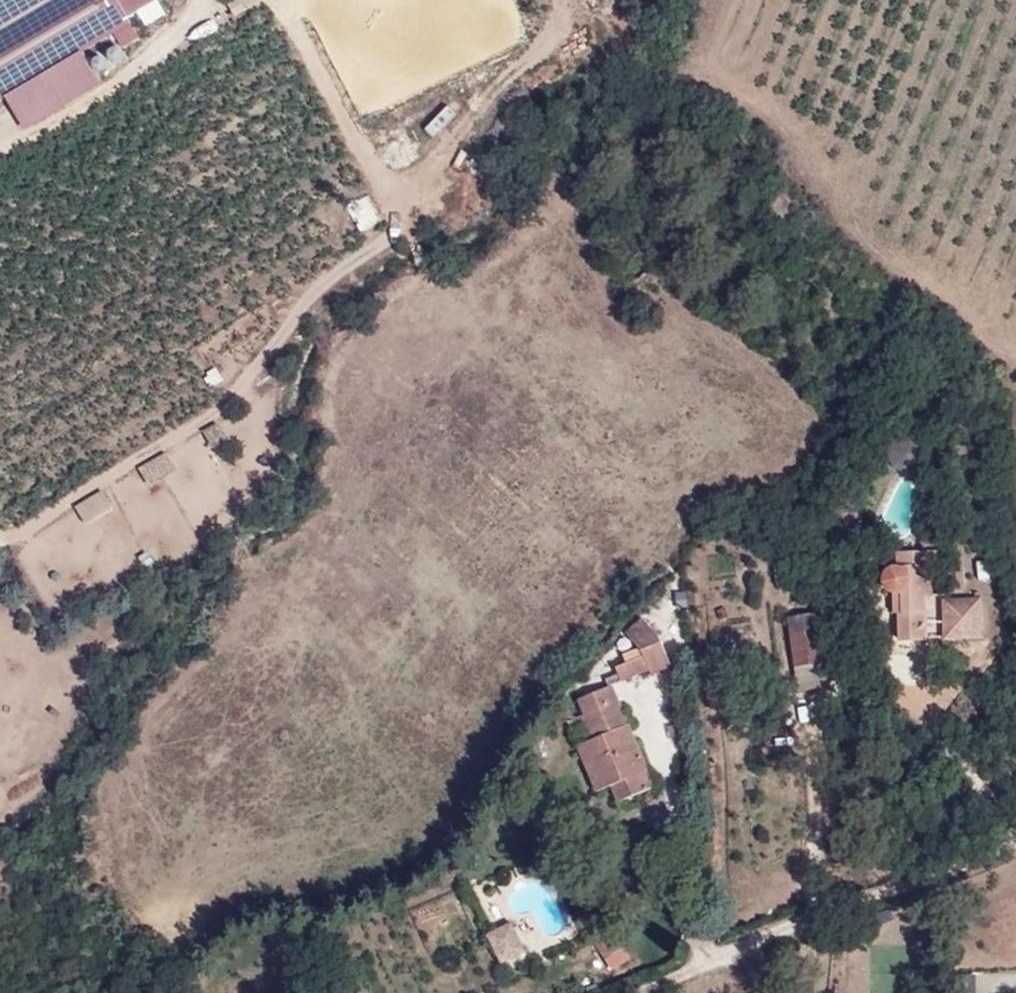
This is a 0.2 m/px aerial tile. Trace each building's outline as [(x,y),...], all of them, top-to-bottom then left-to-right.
[(113,33),(131,23),(129,20),(117,0),(0,0),(0,100),(113,33)] [(129,20),(160,0),(117,0),(129,20)] [(139,37),(131,23),(113,33),(122,47),(139,37)] [(938,550),(922,551),(923,566),(903,567),(894,567),(890,570),(886,572),(883,579),(884,585),(887,589),(890,591),(892,591),(903,591),(904,615),(899,615),(901,641),(927,641),(925,597),(931,597),(930,564),(938,564),(938,550)] [(923,566),(922,551),(902,552),(903,567),(923,566)] [(894,615),(899,615),(904,615),(903,591),(892,591),(894,615)] [(985,640),(984,599),(941,600),(942,642),(985,640)] [(652,616),(629,627),(640,650),(616,662),(627,685),(674,662),(652,616)] [(820,628),(790,633),(796,668),(825,663),(820,628)] [(618,703),(584,718),(593,739),(577,746),(597,791),(609,786),(618,804),(655,787),(618,703)] [(527,954),(512,924),(489,935),(504,965),(527,954)]
